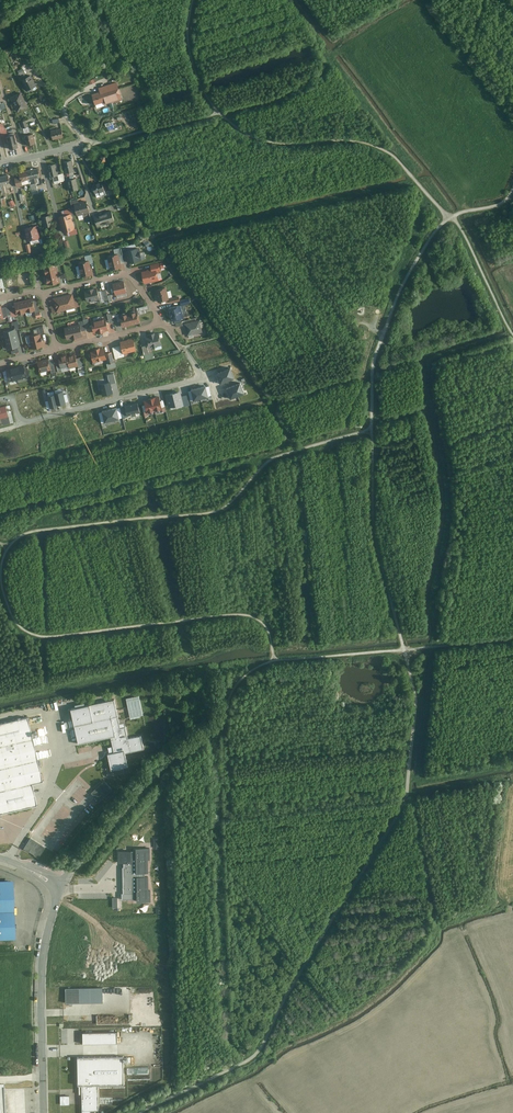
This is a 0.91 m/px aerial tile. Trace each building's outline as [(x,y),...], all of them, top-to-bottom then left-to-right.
[(32,74),(22,79),(28,90),(33,88),(33,89),(34,90),(37,89),(38,87),(37,86),(37,85),(32,74)] [(122,98),(117,82),(99,88),(100,92),(92,94),(95,104),(103,101),(104,104),(122,98)] [(29,106),(21,91),(10,97),(18,112),(29,106)] [(29,127),(26,120),(19,123),(21,130),(29,127)] [(108,130),(115,128),(113,121),(106,123),(108,130)] [(63,128),(52,130),(54,140),(65,137),(63,128)] [(36,143),(34,133),(25,135),(27,145),(36,143)] [(19,147),(16,134),(7,136),(11,149),(19,147)] [(74,172),(71,160),(64,162),(67,173),(74,172)] [(58,175),(56,164),(48,166),(50,179),(53,179),(54,181),(59,180),(58,175)] [(40,178),(38,168),(27,171),(28,180),(31,179),(32,183),(37,182),(37,178),(40,178)] [(28,180),(27,171),(19,173),(20,177),(15,178),(17,187),(22,186),(21,182),(28,180)] [(2,186),(2,187),(5,186),(4,183),(10,182),(9,175),(0,177),(0,186),(2,186)] [(78,189),(76,178),(68,180),(70,191),(78,189)] [(106,195),(102,182),(93,185),(97,198),(106,195)] [(90,212),(86,200),(78,203),(74,204),(75,208),(77,216),(90,212)] [(111,211),(94,216),(97,227),(115,222),(111,211)] [(63,216),(59,217),(61,224),(72,222),(70,214),(69,214),(63,216)] [(50,215),(41,217),(44,227),(52,225),(50,215)] [(72,222),(61,224),(63,232),(67,231),(73,229),(74,229),(72,222)] [(40,238),(37,226),(24,229),(27,241),(40,238)] [(114,249),(115,255),(118,254),(119,258),(122,257),(121,248),(114,249)] [(128,250),(126,251),(127,254),(129,262),(140,259),(140,256),(141,255),(140,252),(139,252),(138,248),(128,250)] [(119,258),(118,254),(115,255),(107,256),(110,271),(121,268),(119,258)] [(85,256),(86,262),(89,261),(90,264),(94,263),(92,255),(85,256)] [(90,264),(89,261),(86,262),(78,263),(81,277),(92,275),(90,264)] [(150,265),(151,269),(156,268),(157,272),(161,271),(159,263),(150,265)] [(43,267),(45,276),(58,273),(56,264),(43,267)] [(147,271),(142,272),(144,284),(151,282),(151,283),(159,280),(157,272),(156,268),(151,269),(147,270),(147,271)] [(58,273),(45,276),(48,286),(60,283),(58,273)] [(36,278),(33,279),(35,288),(38,288),(41,288),(40,280),(37,281),(36,278)] [(127,293),(124,281),(113,284),(115,295),(127,293)] [(100,300),(97,288),(84,291),(87,303),(100,300)] [(165,288),(156,290),(159,302),(168,299),(165,288)] [(73,294),(63,296),(66,310),(76,308),(74,299),(73,294)] [(53,299),(53,300),(56,312),(56,313),(66,310),(63,296),(53,299)] [(33,298),(24,301),(27,313),(35,311),(36,311),(34,301),(33,298)] [(14,303),(16,309),(17,315),(27,313),(24,301),(14,303)] [(146,312),(145,309),(148,308),(147,305),(137,307),(138,314),(146,312)] [(170,312),(169,314),(170,315),(171,316),(172,321),(183,318),(183,317),(182,314),(182,313),(180,305),(169,308),(170,312)] [(137,311),(128,313),(131,326),(140,324),(137,311)] [(131,326),(128,313),(119,316),(122,328),(131,326)] [(105,318),(91,322),(94,334),(108,331),(105,318)] [(199,321),(185,324),(188,335),(189,335),(189,338),(193,337),(193,334),(202,331),(199,321)] [(79,325),(64,328),(67,341),(82,337),(81,332),(79,325)] [(15,329),(4,331),(6,340),(17,338),(15,329)] [(159,333),(146,336),(149,349),(162,346),(159,333)] [(44,347),(41,334),(39,335),(26,338),(27,343),(31,342),(33,350),(44,347)] [(17,338),(6,340),(7,349),(19,347),(17,338)] [(134,339),(120,342),(123,354),(136,351),(134,339)] [(123,357),(120,346),(112,348),(115,359),(123,357)] [(104,348),(91,352),(93,363),(107,360),(104,348)] [(114,363),(112,352),(106,354),(108,365),(114,363)] [(75,354),(67,356),(69,367),(70,369),(78,367),(76,359),(75,354)] [(67,356),(67,355),(58,356),(60,363),(61,369),(69,367),(67,356)] [(82,358),(76,359),(78,367),(78,369),(85,367),(82,358)] [(48,359),(37,362),(40,373),(51,371),(50,365),(48,359)] [(15,366),(18,379),(27,377),(24,364),(15,366)] [(6,368),(9,381),(18,379),(15,366),(6,368)] [(230,367),(223,370),(227,381),(234,378),(230,367)] [(223,370),(216,373),(220,384),(227,381),(223,370)] [(110,382),(101,385),(103,395),(113,393),(110,384),(110,382)] [(240,382),(233,385),(238,396),(245,393),(240,382)] [(233,385),(226,388),(230,399),(238,396),(233,385)] [(206,386),(198,388),(201,398),(208,397),(208,396),(207,392),(206,387),(206,386)] [(198,388),(191,389),(191,390),(193,396),(193,400),(194,400),(201,398),(198,388)] [(182,396),(181,391),(167,395),(170,408),(184,404),(182,396)] [(54,394),(55,395),(57,406),(65,404),(62,392),(54,394)] [(55,395),(47,397),(50,409),(58,407),(57,406),(55,395)] [(160,397),(152,399),(156,411),(163,409),(160,397)] [(152,399),(145,401),(148,413),(156,411),(152,399)] [(139,403),(126,406),(128,416),(141,412),(139,403)] [(0,406),(0,417),(2,424),(9,422),(5,405),(0,406)] [(112,420),(119,418),(117,408),(109,409),(112,420)] [(105,422),(112,420),(109,409),(102,411),(105,422)] [(128,710),(135,708),(135,712),(141,711),(139,695),(126,697),(128,710)] [(114,700),(70,710),(74,727),(78,745),(111,738),(113,747),(108,748),(109,755),(108,755),(111,771),(128,768),(125,754),(144,750),(141,737),(128,740),(126,728),(125,728),(124,724),(120,725),(114,700)] [(38,806),(33,785),(44,782),(28,718),(0,724),(0,815),(38,806)] [(91,794),(99,802),(112,790),(104,781),(91,794)] [(38,860),(45,848),(29,839),(22,850),(38,860)] [(125,868),(123,868),(123,892),(122,892),(122,899),(137,898),(137,901),(151,901),(150,890),(149,890),(148,876),(145,876),(145,872),(148,872),(148,858),(149,858),(149,848),(135,848),(135,851),(120,851),(120,862),(124,862),(125,868)] [(14,938),(12,883),(0,884),(0,939),(14,938)] [(115,1031),(80,1032),(81,1043),(115,1042),(115,1031)] [(78,1079),(78,1085),(79,1085),(82,1085),(82,1089),(81,1089),(81,1092),(82,1092),(82,1094),(82,1112),(90,1112),(90,1110),(99,1110),(98,1085),(124,1084),(123,1056),(77,1057),(78,1063),(77,1063),(77,1064),(78,1064),(78,1078),(78,1079)] [(34,1082),(0,1083),(0,1112),(34,1112),(34,1082)] [(69,1096),(60,1096),(60,1104),(69,1104),(69,1096)]
